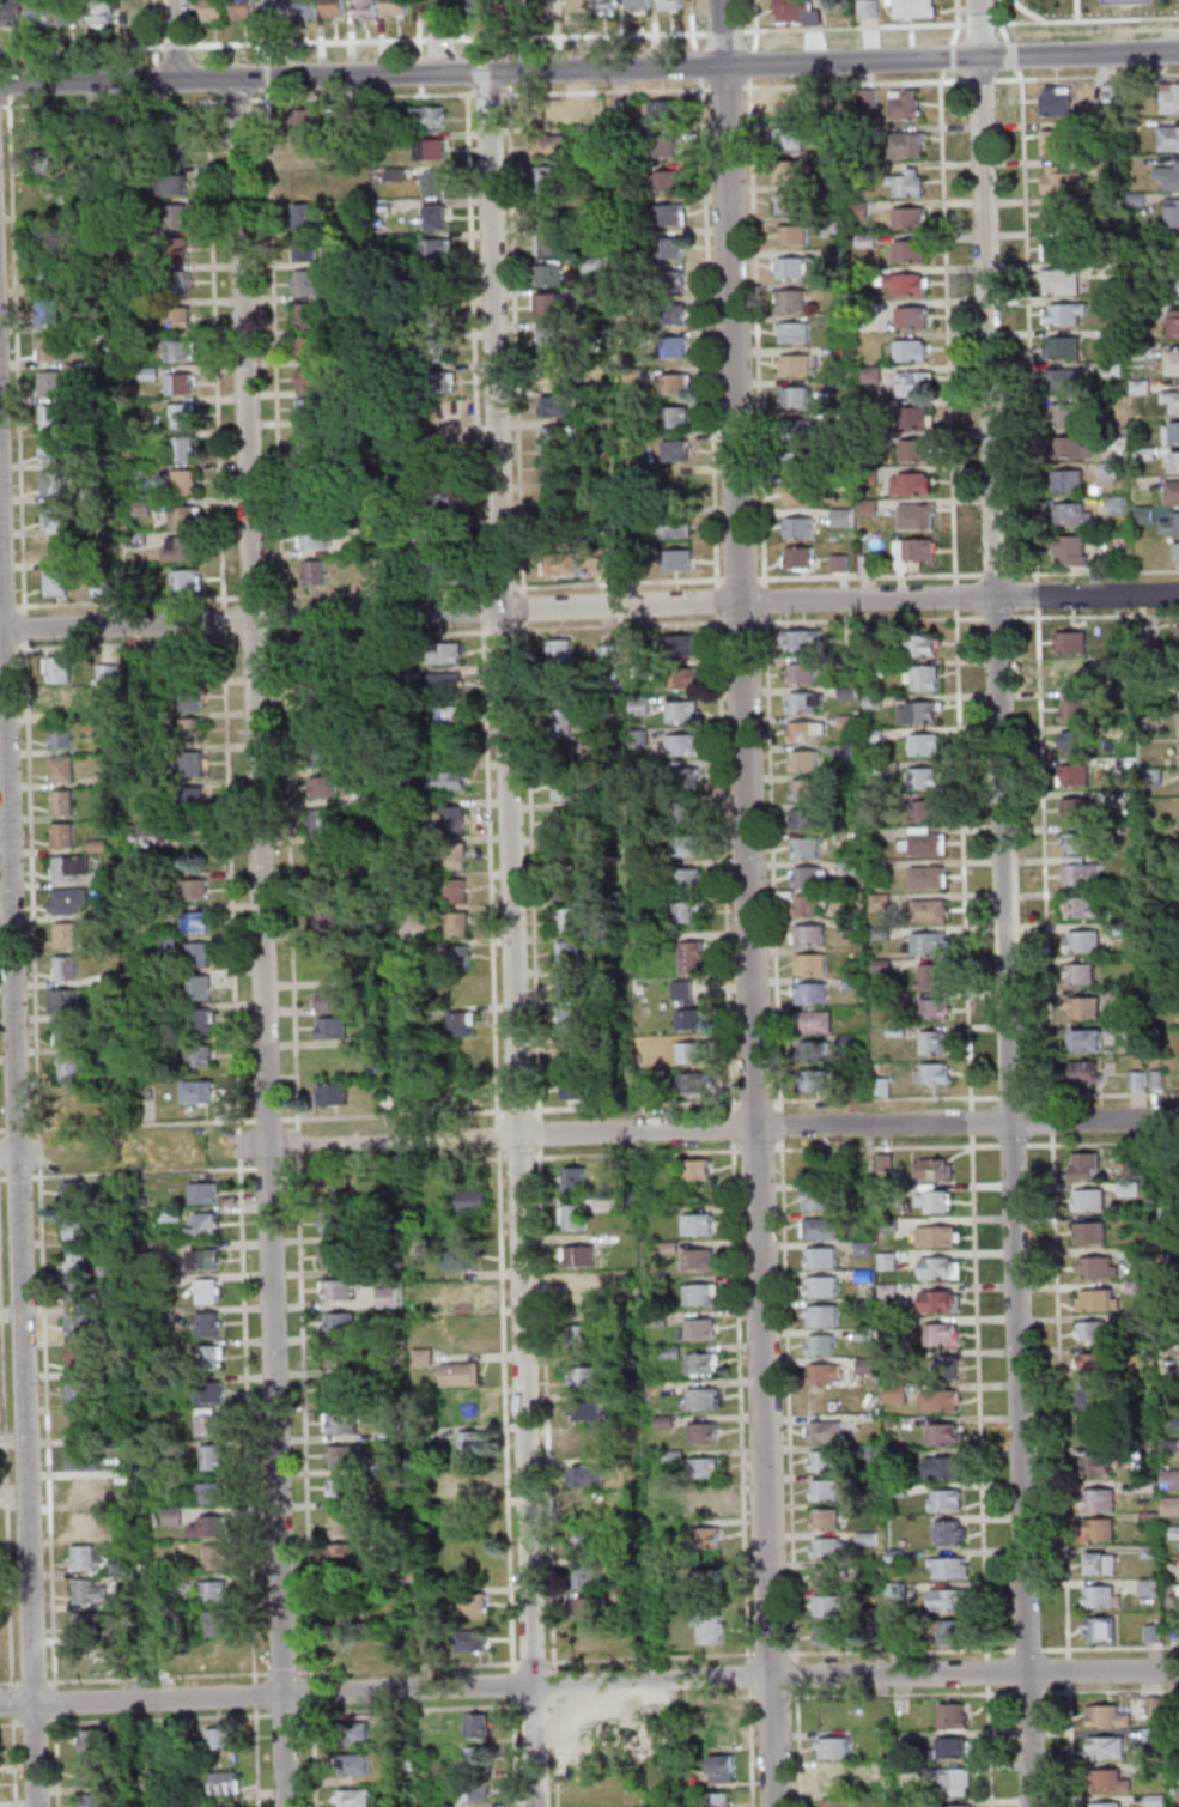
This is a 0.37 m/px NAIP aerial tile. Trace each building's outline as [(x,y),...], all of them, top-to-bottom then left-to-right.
[(17,25),(0,25),(0,0),(17,0),(17,25)] [(31,25),(30,0),(49,0),(50,25),(31,25)] [(60,25),(60,0),(79,0),(79,24),(60,25)] [(90,23),(89,0),(109,0),(110,23),(90,23)] [(122,22),(122,0),(141,0),(141,22),(122,22)] [(203,22),(203,0),(222,0),(223,22),(203,22)] [(232,19),(232,0),(252,0),(253,19),(232,19)] [(261,19),(261,0),(280,0),(280,19),(261,19)] [(296,19),(295,0),(313,0),(314,18),(296,19)] [(323,18),(323,0),(343,0),(344,17),(323,18)] [(354,17),(354,0),(374,0),(375,16),(354,17)] [(387,16),(386,0),(405,0),(406,16),(387,16)] [(469,13),(469,0),(488,0),(488,13),(469,13)] [(499,16),(498,0),(520,0),(521,18),(508,18),(508,14),(499,16)] [(531,14),(531,0),(551,0),(551,14),(531,14)] [(563,12),(562,0),(582,0),(582,12),(563,12)] [(594,12),(594,0),(614,0),(614,14),(601,14),(601,11),(594,12)] [(627,11),(627,0),(647,0),(648,11),(627,11)] [(661,11),(660,0),(679,0),(680,10),(661,11)] [(777,22),(776,0),(808,0),(808,2),(810,2),(812,11),(820,10),(820,25),(806,25),(804,20),(777,22)] [(858,18),(858,0),(876,0),(876,17),(858,18)] [(895,18),(895,0),(933,0),(934,16),(895,18)] [(1112,84),(1113,101),(1101,102),(1101,84),(1112,84)] [(1120,84),(1137,84),(1137,95),(1120,96),(1120,84)] [(1160,84),(1178,84),(1178,113),(1161,114),(1160,84)] [(1069,115),(1040,116),(1039,96),(1044,96),(1043,89),(1069,89),(1069,115)] [(874,105),(857,107),(857,90),(874,90),(874,105)] [(918,119),(889,120),(889,92),(913,91),(914,99),(918,99),(918,119)] [(771,96),(796,96),(796,116),(772,116),(771,96)] [(675,121),(649,121),(648,102),(675,102),(675,121)] [(531,105),(555,104),(555,125),(531,125),(531,105)] [(110,126),(110,109),(127,108),(127,125),(110,126)] [(412,128),(411,109),(440,108),(442,111),(444,111),(444,121),(443,121),(443,128),(412,128)] [(287,110),(314,110),(315,128),(288,129),(287,110)] [(156,113),(182,113),(183,135),(157,137),(156,113)] [(30,139),(30,115),(51,114),(51,139),(30,139)] [(389,133),(376,133),(376,115),(389,115),(389,133)] [(1119,119),(1135,117),(1135,128),(1119,128),(1119,119)] [(837,121),(838,140),(818,140),(818,121),(837,121)] [(596,126),(596,139),(579,139),(579,126),(596,126)] [(1157,127),(1178,127),(1178,151),(1159,151),(1157,127)] [(801,129),(801,148),(773,150),(773,129),(801,129)] [(1072,154),(1041,156),(1040,131),(1072,131),(1072,154)] [(894,157),(893,144),(887,144),(887,133),(923,133),(924,143),(920,143),(920,157),(894,157)] [(561,135),(561,156),(533,157),(531,135),(561,135)] [(648,158),(646,138),(675,137),(676,157),(648,158)] [(315,162),(315,138),(292,138),(292,162),(315,162)] [(395,146),(378,147),(377,139),(395,138),(395,146)] [(418,160),(418,140),(443,139),(443,159),(418,160)] [(158,163),(158,143),(183,143),(184,163),(158,163)] [(32,175),(32,151),(51,151),(53,174),(32,175)] [(1095,178),(1095,159),(1114,159),(1114,178),(1095,178)] [(573,160),(596,160),(596,172),(573,172),(573,160)] [(1174,162),(1178,161),(1178,190),(1163,190),(1163,178),(1153,180),(1153,168),(1174,168),(1174,162)] [(773,162),(798,162),(800,181),(773,182),(773,162)] [(612,177),(612,165),(627,165),(627,177),(612,177)] [(1041,194),(1041,175),(1046,175),(1046,166),(1058,166),(1058,174),(1078,172),(1080,183),(1071,183),(1071,194),(1041,194)] [(531,168),(554,168),(554,192),(533,192),(531,168)] [(403,180),(387,180),(385,169),(403,169),(403,180)] [(920,196),(892,196),(892,186),(885,186),(885,176),(903,176),(903,170),(916,170),(916,176),(920,176),(920,196)] [(677,190),(654,190),(654,171),(676,171),(677,190)] [(443,196),(423,196),(423,174),(443,172),(443,196)] [(159,196),(158,176),(186,175),(186,195),(159,196)] [(34,212),(58,212),(57,187),(34,187),(34,212)] [(1126,194),(1143,193),(1143,206),(1126,206),(1126,194)] [(774,194),(803,194),(803,213),(774,213),(774,194)] [(630,216),(614,216),(613,199),(628,199),(630,216)] [(1174,199),(1178,199),(1178,227),(1163,228),(1163,199),(1174,199)] [(554,200),(555,224),(535,224),(534,200),(554,200)] [(847,219),(847,202),(863,202),(864,219),(847,219)] [(184,229),(163,230),(163,205),(184,204),(184,229)] [(383,212),(371,212),(371,204),(382,204),(383,212)] [(291,205),(312,205),(312,217),(322,217),(322,228),(292,229),(291,205)] [(444,230),(424,230),(424,207),(443,206),(444,230)] [(649,226),(649,206),(679,206),(679,225),(649,226)] [(1075,226),(1044,226),(1044,211),(1047,211),(1047,206),(1075,206),(1075,226)] [(892,230),(892,210),(922,208),(922,229),(892,230)] [(819,218),(837,218),(837,236),(819,236),(819,218)] [(34,250),(32,225),(54,225),(54,249),(34,250)] [(803,226),(804,245),(777,245),(777,226),(803,226)] [(534,235),(565,235),(565,254),(535,255),(534,235)] [(873,248),(855,248),(855,235),(871,235),(873,248)] [(1175,236),(1178,236),(1178,265),(1177,265),(1177,255),(1163,255),(1163,243),(1175,243),(1175,236)] [(312,237),(314,261),(293,262),(293,237),(312,237)] [(186,263),(164,265),(164,238),(186,238),(186,263)] [(679,259),(652,259),(652,238),(679,238),(679,259)] [(1044,259),(1044,239),(1076,238),(1077,259),(1044,259)] [(420,260),(420,241),(445,239),(446,259),(420,260)] [(893,262),(892,242),(922,241),(922,261),(893,262)] [(581,259),(600,257),(601,271),(581,271),(581,259)] [(802,259),(802,278),(777,279),(777,259),(802,259)] [(36,287),(35,262),(55,262),(55,286),(36,287)] [(1101,275),(1101,263),(1118,262),(1118,275),(1101,275)] [(561,285),(536,286),(535,267),(561,266),(561,285)] [(870,278),(855,278),(855,268),(870,268),(870,278)] [(406,280),(391,280),(390,269),(406,269),(406,280)] [(1043,295),(1043,271),(1076,269),(1077,293),(1043,295)] [(187,295),(165,295),(165,272),(186,271),(187,295)] [(293,271),(314,271),(315,295),(294,295),(293,287),(292,287),(292,281),(293,281),(293,271)] [(654,272),(681,272),(681,291),(654,291),(654,272)] [(415,295),(415,275),(446,274),(448,295),(415,295)] [(892,295),(892,284),(882,284),(882,275),(919,274),(919,278),(923,278),(924,295),(892,295)] [(83,292),(81,275),(99,275),(99,292),(83,292)] [(1162,277),(1178,277),(1178,301),(1162,301),(1162,277)] [(581,287),(600,286),(601,301),(581,301),(581,287)] [(777,291),(803,291),(803,310),(777,311),(777,291)] [(536,296),(558,295),(558,319),(537,320),(536,296)] [(36,325),(36,299),(56,299),(56,323),(36,325)] [(875,314),(858,314),(858,303),(875,303),(875,314)] [(294,304),(315,304),(315,328),(296,328),(294,304)] [(655,325),(655,305),(681,304),(682,325),(655,325)] [(446,329),(426,329),(426,305),(446,305),(446,329)] [(1077,326),(1046,326),(1046,323),(1043,323),(1041,309),(1050,309),(1049,305),(1086,305),(1086,314),(1077,315),(1077,326)] [(163,328),(163,308),(188,307),(189,328),(163,328)] [(924,328),(895,328),(894,308),(923,308),(924,328)] [(1167,311),(1178,311),(1178,338),(1167,339),(1167,311)] [(72,331),(71,319),(90,317),(91,329),(72,331)] [(807,322),(807,342),(779,344),(778,323),(807,322)] [(558,328),(558,352),(537,352),(537,328),(558,328)] [(620,346),(620,333),(640,332),(640,346),(620,346)] [(133,347),(133,335),(151,334),(152,347),(133,347)] [(57,336),(57,362),(38,362),(37,336),(57,336)] [(320,338),(321,358),(298,358),(297,338),(320,338)] [(682,357),(658,357),(657,339),(682,338),(682,357)] [(1043,358),(1041,348),(1047,348),(1047,339),(1077,338),(1077,358),(1043,358)] [(427,364),(427,339),(446,339),(448,363),(427,364)] [(164,362),(164,341),(188,341),(189,360),(164,362)] [(893,362),(893,347),(894,347),(894,341),(920,341),(920,345),(924,345),(925,360),(893,362)] [(1145,360),(1128,360),(1128,341),(1145,341),(1145,360)] [(1165,352),(1178,352),(1178,375),(1165,376),(1165,352)] [(779,356),(808,356),(808,375),(782,376),(782,370),(779,370),(779,356)] [(537,362),(559,360),(559,386),(539,386),(537,362)] [(1101,365),(1120,365),(1120,377),(1101,377),(1101,365)] [(139,381),(138,368),(156,368),(156,381),(139,381)] [(879,382),(861,383),(859,368),(877,368),(879,382)] [(638,380),(622,380),(622,369),(638,369),(638,380)] [(296,370),(328,370),(328,389),(297,390),(296,370)] [(1081,394),(1050,394),(1050,381),(1045,381),(1045,370),(1081,370),(1081,394)] [(59,371),(59,395),(38,396),(37,372),(59,371)] [(895,396),(895,374),(926,372),(928,396),(895,396)] [(164,394),(164,375),(190,374),(190,394),(164,394)] [(450,393),(424,393),(424,374),(450,374),(450,393)] [(658,394),(658,375),(685,374),(685,394),(658,394)] [(1129,381),(1148,381),(1148,393),(1130,394),(1129,381)] [(75,401),(74,388),(91,388),(91,400),(75,401)] [(806,388),(806,407),(780,407),(779,388),(806,388)] [(1161,393),(1178,393),(1178,414),(1169,414),(1169,402),(1161,404),(1161,393)] [(570,396),(570,417),(541,417),(540,396),(570,396)] [(328,399),(328,418),(298,419),(298,399),(328,399)] [(859,418),(859,401),(877,401),(877,418),(859,418)] [(39,430),(38,405),(60,405),(60,430),(39,430)] [(190,419),(192,428),(171,429),(170,405),(190,405),(190,412),(194,412),(194,419),(190,419)] [(1052,426),(1051,405),(1080,405),(1080,425),(1052,426)] [(685,426),(660,428),(660,408),(685,407),(685,426)] [(926,428),(898,428),(898,408),(926,407),(926,428)] [(342,424),(341,411),(359,411),(359,424),(342,424)] [(779,420),(814,419),(814,431),(807,431),(807,441),(780,441),(779,420)] [(1169,424),(1178,424),(1178,444),(1169,444),(1169,442),(1162,442),(1161,426),(1169,426),(1169,424)] [(540,428),(576,428),(577,442),(564,442),(564,448),(540,449),(540,428)] [(298,429),(318,429),(320,453),(298,453),(298,429)] [(1123,449),(1102,449),(1102,431),(1123,430),(1123,449)] [(874,451),(857,451),(857,435),(873,435),(874,451)] [(60,437),(61,462),(41,463),(39,437),(60,437)] [(171,461),(171,437),(192,437),(192,461),(171,461)] [(1090,457),(1047,459),(1047,448),(1051,448),(1050,438),(1080,437),(1080,447),(1090,447),(1090,457)] [(661,461),(661,441),(685,441),(685,461),(661,461)] [(899,461),(898,442),(929,441),(929,460),(899,461)] [(843,444),(843,456),(826,457),(826,445),(843,444)] [(1153,448),(1153,460),(1134,460),(1134,449),(1153,448)] [(810,453),(810,473),(782,473),(782,453),(810,453)] [(1169,454),(1178,454),(1178,473),(1171,473),(1169,454)] [(75,466),(75,455),(93,455),(95,466),(75,466)] [(563,456),(563,480),(542,480),(542,456),(563,456)] [(299,462),(320,462),(320,485),(299,486),(299,462)] [(1100,480),(1100,463),(1116,463),(1117,480),(1100,480)] [(858,480),(858,468),(875,467),(875,479),(858,480)] [(172,495),(171,471),(193,471),(193,495),(172,495)] [(1052,491),(1052,472),(1080,471),(1081,490),(1052,491)] [(61,472),(62,496),(42,496),(41,472),(61,472)] [(425,489),(409,489),(408,474),(424,473),(425,489)] [(891,495),(891,479),(897,479),(897,475),(925,474),(925,478),(929,478),(929,493),(891,495)] [(844,478),(845,490),(826,490),(826,478),(844,478)] [(1165,481),(1178,481),(1178,504),(1165,504),(1165,481)] [(812,485),(812,504),(784,505),(784,485),(812,485)] [(78,501),(78,489),(95,487),(95,501),(78,501)] [(542,491),(565,490),(565,514),(542,514),(542,491)] [(432,519),(432,495),(452,495),(452,519),(432,519)] [(1107,514),(1106,497),(1124,497),(1124,513),(1107,514)] [(130,515),(130,502),(147,501),(147,515),(130,515)] [(62,504),(63,528),(42,529),(41,504),(62,504)] [(1089,524),(1053,524),(1053,504),(1080,504),(1081,514),(1089,514),(1089,524)] [(875,516),(864,516),(864,505),(874,505),(875,516)] [(931,528),(898,529),(898,505),(934,505),(934,515),(931,515),(931,528)] [(169,528),(168,508),(193,508),(194,528),(169,528)] [(1134,508),(1150,508),(1150,523),(1134,524),(1134,508)] [(849,509),(849,527),(829,527),(829,510),(849,509)] [(1172,514),(1178,513),(1178,534),(1160,534),(1159,521),(1172,521),(1172,514)] [(589,528),(589,516),(607,515),(607,528),(589,528)] [(688,536),(656,538),(656,517),(687,516),(688,536)] [(809,538),(784,538),(784,519),(809,519),(809,538)] [(543,523),(573,523),(573,542),(543,544),(543,523)] [(455,547),(429,548),(429,528),(454,528),(455,547)] [(300,529),(327,529),(327,548),(302,550),(300,529)] [(144,547),(126,547),(126,533),(144,533),(144,547)] [(195,553),(195,562),(162,563),(162,548),(176,548),(176,538),(200,536),(201,553),(195,553)] [(1057,564),(1057,556),(1053,556),(1053,538),(1082,536),(1083,557),(1086,557),(1086,565),(1070,565),(1070,564),(1057,564)] [(903,560),(901,541),(931,540),(931,560),(903,560)] [(342,556),(342,544),(359,544),(359,556),(342,556)] [(810,568),(785,568),(785,548),(810,547),(810,568)] [(655,552),(689,551),(689,570),(662,570),(662,560),(656,560),(655,552)] [(573,553),(575,575),(546,576),(545,554),(573,553)] [(846,554),(846,571),(828,572),(828,556),(846,554)] [(857,572),(857,557),(871,556),(873,571),(857,572)] [(591,576),(591,558),(604,558),(606,576),(591,576)] [(302,562),(322,560),(323,586),(303,586),(302,562)] [(424,581),(424,560),(454,560),(454,581),(424,581)] [(44,596),(43,571),(63,570),(65,595),(44,596)] [(171,590),(170,571),(195,570),(195,590),(171,590)] [(98,599),(98,580),(110,580),(110,598),(98,599)] [(859,637),(859,624),(870,624),(871,637),(859,637)] [(1135,643),(1135,624),(1147,624),(1148,643),(1135,643)] [(784,651),(784,643),(779,643),(779,631),(819,630),(819,644),(812,644),(812,650),(784,651)] [(1056,654),(1055,632),(1083,631),(1084,654),(1056,654)] [(662,636),(692,635),(693,656),(662,657),(662,636)] [(903,656),(901,636),(934,635),(935,655),(903,656)] [(365,657),(364,641),(377,641),(377,657),(365,657)] [(567,665),(547,666),(547,642),(567,641),(567,665)] [(432,644),(457,643),(457,665),(425,665),(424,651),(432,650),(432,644)] [(595,665),(595,645),(614,645),(614,663),(595,665)] [(304,669),(303,649),(342,648),(342,667),(304,669)] [(45,657),(68,656),(69,684),(45,684),(45,657)] [(172,657),(199,656),(199,677),(172,677),(172,657)] [(882,661),(882,673),(862,674),(862,662),(882,661)] [(788,685),(786,663),(812,663),(813,684),(788,685)] [(96,665),(113,665),(114,684),(96,684),(96,665)] [(910,667),(936,666),(936,691),(910,691),(910,667)] [(1057,687),(1056,667),(1084,666),(1086,686),(1057,687)] [(663,669),(693,669),(693,689),(663,690),(663,669)] [(597,681),(597,671),(614,671),(614,681),(597,681)] [(423,696),(423,675),(457,674),(458,695),(423,696)] [(570,702),(548,702),(547,677),(569,675),(570,702)] [(178,686),(199,686),(200,710),(178,711),(178,686)] [(837,699),(835,687),(853,687),(853,699),(837,699)] [(47,692),(68,691),(68,715),(48,716),(47,692)] [(813,707),(813,713),(786,714),(786,699),(789,699),(789,693),(821,692),(821,707),(813,707)] [(862,697),(879,696),(880,709),(862,709),(862,697)] [(627,698),(645,697),(646,716),(627,716),(627,698)] [(1059,711),(1058,707),(1062,707),(1061,698),(1081,698),(1082,722),(1058,723),(1057,711),(1059,711)] [(664,702),(694,701),(695,722),(664,723),(664,702)] [(903,703),(935,703),(935,724),(904,724),(903,703)] [(589,718),(589,705),(606,704),(607,718),(589,718)] [(434,728),(433,708),(458,707),(460,727),(434,728)] [(308,735),(308,711),(327,710),(328,734),(308,735)] [(549,711),(569,710),(570,734),(549,734),(549,711)] [(1159,726),(1141,727),(1140,713),(1159,711),(1159,726)] [(837,728),(835,716),(853,716),(855,727),(837,728)] [(200,727),(203,727),(203,733),(200,733),(201,744),(180,744),(178,720),(200,718),(200,727)] [(813,722),(814,742),(789,742),(788,722),(813,722)] [(48,724),(68,723),(69,748),(48,748),(48,724)] [(345,739),(344,727),(361,726),(363,739),(345,739)] [(628,730),(645,729),(645,746),(628,747),(628,730)] [(880,730),(881,740),(863,741),(863,730),(880,730)] [(1089,732),(1090,752),(1063,753),(1063,748),(1059,748),(1059,733),(1089,732)] [(664,735),(695,734),(695,754),(664,756),(664,735)] [(907,735),(937,734),(937,756),(908,757),(907,735)] [(437,758),(436,739),(461,738),(461,757),(437,758)] [(309,769),(308,744),(328,742),(329,768),(309,769)] [(549,744),(571,742),(571,766),(549,766),(549,744)] [(841,760),(841,745),(857,744),(857,759),(841,760)] [(814,751),(814,771),(790,771),(790,751),(814,751)] [(181,752),(201,752),(202,776),(181,777),(181,752)] [(48,757),(71,757),(71,782),(49,783),(48,757)] [(348,772),(347,759),(364,759),(365,771),(348,772)] [(881,772),(863,774),(863,760),(880,760),(881,772)] [(630,780),(630,764),(648,763),(648,778),(630,780)] [(1061,787),(1061,766),(1087,765),(1087,786),(1061,787)] [(666,789),(666,769),(697,768),(697,789),(666,789)] [(936,769),(937,789),(907,790),(906,769),(936,769)] [(1143,787),(1143,770),(1160,769),(1161,787),(1143,787)] [(430,793),(430,772),(463,771),(464,792),(430,793)] [(93,774),(114,774),(114,786),(93,786),(93,774)] [(309,799),(308,777),(334,776),(334,799),(309,799)] [(552,776),(571,776),(572,800),(552,801),(552,776)] [(790,781),(825,780),(825,800),(790,801),(790,781)] [(177,788),(202,788),(202,809),(178,809),(177,788)] [(50,792),(71,792),(72,814),(50,815),(50,792)] [(864,806),(864,795),(881,795),(881,806),(864,806)] [(1062,819),(1061,799),(1088,799),(1088,819),(1062,819)] [(697,801),(697,821),(669,821),(669,802),(697,801)] [(910,802),(938,801),(940,821),(910,823),(910,802)] [(442,835),(440,806),(462,806),(462,835),(442,835)] [(551,809),(573,808),(573,833),(552,835),(551,809)] [(791,809),(816,808),(816,830),(791,831),(791,809)] [(310,835),(310,811),(330,809),(332,833),(310,835)] [(142,847),(141,821),(158,821),(159,838),(164,838),(164,845),(142,847)] [(51,825),(72,824),(72,848),(50,849),(49,835),(51,835),(51,825)] [(1062,855),(1062,835),(1088,833),(1089,854),(1062,855)] [(940,835),(941,855),(907,856),(907,835),(940,835)] [(669,857),(669,837),(698,836),(699,856),(669,857)] [(792,839),(816,838),(818,857),(792,857),(792,839)] [(86,853),(86,841),(104,839),(104,853),(86,853)] [(552,842),(573,842),(575,868),(553,868),(552,842)] [(444,869),(444,856),(433,857),(432,843),(463,843),(464,869),(444,869)] [(86,856),(87,875),(73,875),(73,881),(53,883),(51,857),(86,856)] [(838,861),(857,861),(857,874),(838,875),(838,861)] [(867,873),(865,862),(883,861),(885,872),(867,873)] [(633,874),(633,863),(652,862),(654,874),(633,874)] [(1063,886),(1062,866),(1096,865),(1096,877),(1089,877),(1089,885),(1063,886)] [(794,868),(818,867),(819,887),(794,889),(794,868)] [(908,868),(941,867),(942,890),(908,890),(908,868)] [(99,885),(98,869),(117,869),(117,885),(99,885)] [(670,871),(698,869),(698,890),(670,891),(670,871)] [(553,875),(573,875),(575,899),(554,901),(553,875)] [(182,901),(181,880),(205,880),(205,901),(182,901)] [(444,904),(443,880),(463,880),(464,904),(444,904)] [(75,910),(75,915),(53,916),(53,914),(49,914),(48,901),(53,901),(53,890),(86,889),(86,910),(75,910)] [(887,912),(869,912),(869,896),(887,895),(887,912)] [(819,896),(819,916),(795,917),(794,897),(819,896)] [(1064,898),(1089,898),(1090,906),(1101,905),(1101,918),(1064,920),(1064,898)] [(102,918),(101,902),(117,901),(117,917),(102,918)] [(314,930),(312,902),(333,901),(334,929),(314,930)] [(912,902),(943,901),(943,922),(912,923),(912,902)] [(671,903),(699,902),(700,922),(673,923),(671,903)] [(555,909),(576,909),(576,933),(555,934),(555,909)] [(446,938),(445,914),(464,912),(466,936),(446,938)] [(181,915),(206,914),(206,934),(181,935),(181,915)] [(839,933),(839,920),(859,918),(859,932),(839,933)] [(55,948),(54,923),(74,923),(74,948),(55,948)] [(1105,936),(1105,923),(1123,923),(1124,935),(1105,936)] [(364,936),(364,924),(383,924),(383,935),(364,936)] [(822,946),(795,947),(794,927),(822,926),(822,946)] [(887,940),(870,940),(869,928),(886,928),(887,940)] [(1096,932),(1098,952),(1064,953),(1063,939),(1068,939),(1068,932),(1096,932)] [(910,934),(943,933),(943,951),(941,951),(941,956),(911,957),(910,934)] [(157,940),(175,939),(176,951),(158,952),(157,940)] [(555,942),(577,941),(577,966),(555,968),(555,942)] [(676,944),(701,942),(701,970),(677,970),(676,944)] [(207,944),(208,969),(186,969),(186,944),(207,944)] [(446,971),(445,946),(467,945),(467,970),(446,971)] [(795,954),(824,954),(825,975),(796,976),(795,954)] [(56,982),(55,957),(75,957),(77,982),(56,982)] [(888,971),(871,972),(870,960),(888,960),(888,971)] [(917,965),(940,964),(941,974),(944,974),(944,990),(918,992),(917,965)] [(1065,986),(1064,965),(1092,964),(1092,984),(1065,986)] [(595,969),(612,969),(613,981),(596,981),(595,969)] [(101,972),(120,972),(120,984),(102,986),(101,972)] [(186,975),(208,975),(208,1000),(187,1001),(186,975)] [(577,975),(577,1000),(557,1000),(557,975),(577,975)] [(841,978),(859,978),(861,990),(841,990),(841,978)] [(689,1009),(703,1009),(703,1031),(674,1031),(674,1009),(683,1009),(683,1000),(669,1001),(669,981),(689,981),(689,1009)] [(824,1003),(795,1005),(795,984),(824,983),(824,1003)] [(51,992),(77,990),(77,1014),(51,1014),(51,992)] [(316,1014),(315,993),(348,992),(350,1013),(316,1014)] [(908,1005),(892,1005),(891,994),(907,993),(908,1005)] [(1068,1019),(1068,1011),(1065,1011),(1065,999),(1096,998),(1098,1019),(1068,1019)] [(919,1021),(918,1001),(946,1000),(946,1020),(919,1021)] [(555,1009),(578,1008),(578,1033),(557,1033),(555,1009)] [(208,1009),(209,1035),(189,1035),(189,1009),(208,1009)] [(448,1038),(446,1013),(468,1012),(468,1037),(448,1038)] [(796,1035),(796,1023),(792,1023),(792,1013),(829,1012),(829,1033),(796,1035)] [(345,1018),(345,1038),(318,1039),(317,1019),(345,1018)] [(56,1024),(79,1023),(79,1048),(56,1049),(56,1024)] [(886,1037),(885,1026),(903,1026),(903,1036),(886,1037)] [(943,1047),(943,1054),(919,1055),(918,1032),(943,1031),(943,1039),(947,1039),(947,1047),(943,1047)] [(1070,1054),(1069,1032),(1100,1031),(1101,1053),(1070,1054)] [(835,1048),(835,1036),(851,1036),(851,1048),(835,1048)] [(97,1038),(117,1038),(117,1051),(98,1051),(97,1038)] [(559,1068),(559,1056),(553,1057),(552,1042),(578,1042),(579,1068),(559,1068)] [(824,1042),(824,1062),(798,1062),(798,1042),(824,1042)] [(676,1065),(675,1044),(705,1043),(705,1063),(676,1065)] [(184,1067),(184,1047),(209,1045),(211,1067),(184,1067)] [(59,1081),(59,1056),(78,1055),(79,1080),(59,1081)] [(1070,1083),(1069,1062),(1095,1062),(1096,1083),(1070,1083)] [(919,1083),(912,1083),(912,1071),(918,1071),(918,1065),(944,1063),(944,1069),(947,1069),(947,1085),(919,1086),(919,1083)] [(798,1092),(798,1072),(824,1071),(824,1091),(798,1092)] [(1148,1090),(1148,1071),(1160,1071),(1161,1090),(1148,1090)] [(1141,1072),(1142,1090),(1126,1090),(1125,1073),(1141,1072)] [(676,1074),(704,1073),(704,1094),(676,1094),(676,1074)] [(559,1102),(558,1074),(581,1074),(581,1100),(559,1102)] [(887,1096),(871,1097),(871,1078),(886,1078),(887,1096)] [(639,1100),(638,1081),(651,1080),(651,1099),(639,1100)] [(180,1103),(180,1081),(211,1081),(212,1103),(180,1103)] [(320,1106),(318,1086),(345,1085),(346,1105),(320,1106)] [(378,1090),(378,1108),(390,1108),(390,1090),(378,1090)] [(1099,1151),(1070,1151),(1070,1178),(1099,1178),(1099,1151)] [(877,1171),(896,1171),(896,1154),(877,1154),(877,1171)] [(710,1158),(683,1158),(683,1178),(710,1178),(710,1158)] [(950,1178),(950,1158),(913,1158),(913,1178),(950,1178)] [(1118,1160),(1118,1174),(1132,1174),(1132,1160),(1118,1160)] [(584,1166),(564,1166),(564,1191),(584,1191),(584,1166)] [(63,1205),(86,1205),(86,1181),(63,1181),(63,1205)] [(1120,1196),(1138,1196),(1138,1181),(1120,1181),(1120,1196)] [(219,1182),(190,1182),(190,1203),(219,1203),(219,1182)] [(898,1184),(879,1186),(879,1203),(899,1203),(898,1184)] [(485,1211),(485,1188),(457,1188),(457,1211),(485,1211)] [(832,1189),(803,1189),(803,1209),(832,1209),(832,1189)] [(917,1211),(949,1211),(949,1189),(917,1189),(917,1211)] [(1105,1209),(1105,1189),(1075,1189),(1075,1209),(1105,1209)] [(132,1193),(114,1194),(115,1206),(133,1205),(132,1193)] [(610,1195),(610,1211),(630,1211),(630,1195),(610,1195)] [(560,1229),(587,1229),(587,1205),(560,1205),(560,1229)] [(1160,1206),(1160,1221),(1178,1220),(1178,1205),(1160,1206)] [(181,1206),(159,1208),(160,1220),(182,1218),(181,1206)] [(219,1211),(196,1211),(196,1226),(187,1226),(187,1237),(219,1237),(219,1211)] [(347,1233),(347,1211),(321,1211),(321,1233),(347,1233)] [(682,1233),(712,1233),(712,1213),(682,1213),(682,1233)] [(63,1238),(90,1238),(90,1217),(63,1217),(63,1238)] [(801,1237),(839,1237),(839,1218),(801,1218),(801,1237)] [(895,1219),(877,1219),(877,1230),(897,1230),(895,1219)] [(1074,1221),(1074,1243),(1106,1243),(1106,1221),(1074,1221)] [(916,1245),(959,1245),(959,1225),(916,1225),(916,1245)] [(675,1239),(657,1241),(657,1251),(675,1250),(675,1239)] [(853,1241),(855,1254),(873,1254),(871,1239),(853,1241)] [(423,1244),(411,1245),(411,1254),(423,1253),(423,1244)] [(87,1245),(66,1245),(66,1271),(87,1271),(87,1245)] [(341,1267),(341,1245),(318,1245),(318,1267),(341,1267)] [(592,1265),(592,1245),(561,1245),(561,1265),(592,1265)] [(1128,1245),(1128,1259),(1145,1259),(1145,1245),(1128,1245)] [(475,1247),(444,1247),(444,1268),(475,1268),(475,1247)] [(806,1247),(806,1267),(834,1267),(834,1247),(806,1247)] [(218,1268),(218,1248),(190,1248),(190,1261),(182,1261),(182,1268),(218,1268)] [(712,1269),(712,1248),(682,1248),(682,1269),(712,1269)] [(894,1251),(877,1251),(879,1271),(897,1268),(894,1251)] [(1159,1251),(1157,1261),(1168,1261),(1168,1251),(1159,1251)] [(378,1256),(379,1272),(395,1272),(394,1256),(378,1256)] [(1076,1277),(1118,1277),(1118,1256),(1076,1256),(1076,1277)] [(959,1257),(919,1257),(919,1278),(959,1278),(959,1257)] [(118,1262),(99,1262),(99,1274),(118,1274),(118,1262)] [(1160,1280),(1178,1279),(1178,1263),(1159,1265),(1160,1280)] [(870,1267),(855,1268),(856,1280),(870,1279),(870,1267)] [(636,1271),(614,1272),(614,1284),(637,1284),(636,1271)] [(806,1296),(837,1296),(837,1275),(806,1275),(806,1296)] [(196,1303),(219,1303),(219,1279),(196,1279),(196,1303)] [(353,1279),(321,1279),(321,1299),(353,1299),(353,1279)] [(67,1303),(89,1303),(89,1280),(67,1280),(67,1303)] [(1144,1280),(1128,1280),(1128,1294),(1144,1294),(1144,1280)] [(594,1283),(567,1283),(567,1303),(594,1303),(594,1283)] [(895,1283),(879,1283),(879,1296),(895,1296),(895,1283)] [(683,1284),(683,1304),(718,1304),(718,1284),(683,1284)] [(476,1305),(476,1285),(438,1285),(438,1305),(476,1305)] [(378,1305),(397,1304),(396,1286),(378,1286),(378,1305)] [(959,1290),(922,1290),(922,1311),(959,1311),(959,1290)] [(1076,1290),(1076,1310),(1119,1310),(1119,1290),(1076,1290)] [(856,1297),(856,1309),(871,1309),(871,1297),(856,1297)] [(807,1304),(807,1324),(837,1324),(837,1304),(807,1304)] [(666,1310),(648,1311),(648,1324),(666,1324),(666,1310)] [(223,1336),(223,1311),(197,1311),(199,1336),(223,1336)] [(327,1311),(327,1333),(354,1333),(354,1311),(327,1311)] [(66,1338),(87,1338),(87,1312),(66,1312),(66,1338)] [(1147,1312),(1130,1314),(1130,1330),(1147,1330),(1147,1312)] [(885,1314),(885,1328),(900,1328),(900,1315),(885,1314)] [(679,1318),(679,1339),(715,1339),(715,1318),(679,1318)] [(1076,1321),(1076,1341),(1104,1341),(1104,1321),(1076,1321)] [(378,1323),(378,1338),(399,1338),(399,1323),(378,1323)] [(958,1344),(958,1323),(924,1323),(924,1344),(958,1344)] [(594,1324),(571,1324),(571,1348),(594,1348),(594,1324)] [(856,1326),(857,1340),(875,1340),(875,1326),(856,1326)] [(833,1333),(807,1333),(807,1354),(833,1354),(833,1333)] [(166,1336),(186,1336),(186,1350),(166,1350),(166,1336)] [(661,1345),(662,1357),(679,1356),(679,1344),(661,1345)] [(199,1345),(199,1370),(225,1370),(225,1345),(199,1345)] [(67,1371),(90,1371),(90,1346),(67,1346),(67,1371)] [(357,1366),(357,1346),(327,1346),(327,1366),(357,1366)] [(414,1348),(414,1365),(432,1365),(432,1348),(414,1348)] [(899,1348),(882,1348),(882,1363),(899,1363),(899,1348)] [(614,1351),(615,1368),(633,1365),(632,1350),(614,1351)] [(718,1352),(686,1352),(686,1374),(718,1374),(718,1352)] [(1077,1352),(1077,1374),(1106,1374),(1106,1352),(1077,1352)] [(379,1353),(379,1371),(400,1371),(400,1353),(379,1353)] [(859,1357),(859,1369),(875,1369),(875,1357),(859,1357)] [(958,1374),(958,1359),(936,1359),(936,1374),(958,1374)] [(442,1384),(479,1384),(479,1362),(442,1362),(442,1384)] [(808,1383),(840,1383),(840,1363),(808,1363),(808,1383)] [(598,1387),(598,1365),(571,1365),(571,1387),(598,1387)] [(328,1378),(328,1401),(354,1401),(354,1378),(328,1378)] [(89,1405),(89,1379),(68,1379),(68,1405),(89,1405)] [(223,1402),(223,1381),(196,1381),(196,1402),(223,1402)] [(904,1383),(883,1383),(883,1401),(904,1401),(904,1383)] [(1080,1411),(1102,1411),(1102,1385),(1080,1385),(1080,1411)] [(721,1408),(721,1387),(688,1387),(688,1408),(721,1408)] [(920,1389),(920,1409),(959,1409),(959,1389),(920,1389)] [(619,1390),(619,1405),(637,1405),(637,1390),(619,1390)] [(381,1393),(381,1405),(401,1405),(401,1393),(381,1393)] [(480,1394),(452,1394),(452,1414),(480,1414),(480,1394)] [(572,1421),(600,1421),(600,1400),(572,1400),(572,1421)] [(1153,1401),(1134,1400),(1134,1409),(1153,1409),(1153,1401)] [(223,1436),(223,1407),(196,1407),(196,1436),(223,1436)] [(357,1432),(357,1411),(324,1411),(324,1432),(357,1432)] [(67,1412),(67,1433),(91,1433),(91,1412),(67,1412)] [(655,1414),(656,1427),(673,1427),(673,1414),(655,1414)] [(1081,1442),(1102,1442),(1102,1419),(1081,1419),(1081,1442)] [(840,1420),(807,1420),(807,1441),(840,1441),(840,1420)] [(637,1421),(637,1437),(621,1437),(621,1421),(637,1421)] [(688,1443),(717,1443),(717,1421),(688,1421),(688,1443)] [(961,1423),(929,1423),(929,1443),(961,1443),(961,1423)] [(401,1425),(383,1426),(383,1438),(401,1438),(401,1425)] [(460,1456),(484,1456),(484,1431),(460,1431),(460,1456)] [(571,1451),(597,1451),(597,1432),(571,1432),(571,1451)] [(1178,1436),(1160,1436),(1160,1448),(1177,1449),(1178,1436)] [(187,1437),(166,1437),(166,1453),(187,1453),(187,1437)] [(202,1443),(202,1469),(223,1469),(223,1443),(202,1443)] [(360,1466),(360,1443),(327,1443),(327,1466),(360,1466)] [(71,1469),(101,1469),(101,1445),(71,1445),(71,1469)] [(898,1448),(883,1448),(883,1475),(898,1475),(898,1448)] [(683,1449),(664,1449),(666,1463),(685,1462),(683,1449)] [(809,1471),(837,1471),(837,1449),(809,1449),(809,1471)] [(1082,1453),(1082,1474),(1113,1474),(1113,1453),(1082,1453)] [(925,1456),(925,1476),(962,1476),(962,1456),(925,1456)] [(689,1476),(722,1476),(722,1457),(689,1457),(689,1476)] [(569,1486),(601,1486),(601,1465),(569,1465),(569,1486)] [(1178,1468),(1161,1468),(1161,1487),(1178,1487),(1178,1468)] [(184,1472),(168,1471),(166,1480),(184,1481),(184,1472)] [(461,1474),(461,1500),(484,1500),(484,1474),(461,1474)] [(105,1490),(93,1490),(93,1478),(71,1478),(71,1503),(105,1503),(105,1490)] [(353,1478),(328,1478),(328,1499),(353,1499),(353,1478)] [(1155,1478),(1136,1479),(1136,1491),(1155,1491),(1155,1478)] [(845,1499),(845,1479),(810,1479),(810,1499),(845,1499)] [(226,1481),(199,1481),(199,1502),(226,1502),(226,1481)] [(906,1482),(888,1482),(888,1494),(906,1494),(906,1482)] [(676,1484),(657,1484),(657,1498),(676,1497),(676,1484)] [(612,1488),(613,1502),(628,1500),(627,1487),(612,1488)] [(1114,1488),(1082,1488),(1082,1509),(1114,1509),(1114,1488)] [(930,1510),(961,1510),(961,1490),(930,1490),(930,1510)] [(439,1491),(419,1491),(419,1511),(439,1511),(439,1491)] [(691,1500),(682,1500),(682,1512),(719,1512),(719,1492),(691,1492),(691,1500)] [(117,1493),(117,1504),(139,1505),(139,1493),(117,1493)] [(571,1497),(572,1517),(598,1516),(597,1496),(571,1497)] [(1162,1497),(1162,1515),(1178,1515),(1178,1496),(1162,1497)] [(180,1505),(164,1505),(164,1522),(180,1522),(180,1505)] [(839,1508),(813,1508),(813,1528),(839,1528),(839,1508)] [(353,1534),(353,1510),(332,1510),(332,1534),(353,1534)] [(95,1536),(95,1511),(73,1511),(73,1536),(95,1536)] [(1157,1511),(1141,1511),(1141,1524),(1157,1523),(1157,1511)] [(190,1515),(190,1535),(226,1535),(226,1515),(190,1515)] [(1083,1540),(1113,1540),(1113,1517),(1083,1517),(1083,1540)] [(934,1545),(965,1545),(965,1520),(934,1520),(934,1545)] [(1171,1526),(1171,1538),(1178,1538),(1178,1525),(1171,1526)] [(719,1528),(693,1528),(693,1551),(719,1551),(719,1528)] [(575,1530),(575,1553),(596,1554),(596,1530),(575,1530)] [(876,1532),(858,1532),(857,1542),(876,1542),(876,1532)] [(837,1536),(812,1536),(812,1558),(837,1558),(837,1536)] [(359,1542),(326,1542),(326,1570),(359,1570),(359,1542)] [(203,1568),(226,1568),(226,1544),(205,1544),(203,1568)] [(1159,1545),(1141,1544),(1141,1557),(1157,1557),(1159,1545)] [(95,1569),(95,1545),(74,1545),(74,1569),(95,1569)] [(903,1550),(887,1550),(887,1562),(903,1562),(903,1550)] [(1116,1551),(1086,1551),(1086,1573),(1116,1573),(1116,1551)] [(968,1577),(968,1557),(929,1557),(929,1577),(968,1577)] [(127,1559),(110,1560),(111,1573),(127,1572),(127,1559)] [(403,1579),(403,1562),(385,1563),(385,1578),(403,1579)] [(575,1564),(575,1588),(596,1588),(596,1564),(575,1564)] [(814,1565),(814,1585),(845,1585),(845,1565),(814,1565)] [(695,1569),(695,1594),(721,1594),(721,1569),(695,1569)] [(105,1601),(105,1578),(75,1578),(75,1601),(105,1601)] [(1140,1595),(1159,1595),(1159,1578),(1140,1578),(1140,1595)] [(202,1600),(229,1600),(229,1579),(202,1579),(202,1600)] [(186,1582),(168,1583),(168,1594),(186,1594),(186,1582)] [(905,1597),(905,1583),(887,1583),(887,1597),(905,1597)] [(1084,1606),(1120,1607),(1120,1585),(1084,1584),(1084,1606)] [(624,1588),(625,1605),(644,1603),(643,1587),(624,1588)] [(967,1609),(967,1588),(931,1588),(931,1609),(967,1609)] [(460,1613),(486,1613),(486,1593),(460,1593),(460,1613)] [(134,1594),(113,1595),(113,1607),(134,1606),(134,1594)] [(814,1615),(846,1615),(846,1594),(814,1594),(814,1615)] [(358,1596),(330,1596),(330,1630),(358,1630),(358,1596)] [(592,1618),(592,1596),(577,1596),(577,1618),(592,1618)] [(858,1597),(870,1597),(870,1614),(858,1614),(858,1597)] [(229,1636),(229,1611),(206,1611),(206,1636),(229,1636)] [(693,1613),(693,1624),(700,1624),(700,1642),(722,1641),(722,1612),(693,1613)] [(98,1635),(98,1613),(75,1614),(77,1636),(98,1635)] [(628,1617),(628,1626),(640,1626),(639,1615),(628,1617)] [(1113,1617),(1086,1617),(1086,1642),(1113,1642),(1113,1617)] [(964,1619),(938,1619),(938,1645),(964,1645),(964,1619)] [(814,1644),(834,1644),(834,1623),(814,1623),(814,1644)] [(1161,1623),(1143,1624),(1144,1639),(1162,1639),(1161,1623)] [(1178,1623),(1167,1623),(1168,1642),(1178,1641),(1178,1623)] [(121,1626),(121,1636),(140,1636),(140,1626),(121,1626)] [(889,1629),(900,1630),(899,1645),(889,1645),(889,1629)] [(456,1630),(456,1651),(487,1651),(487,1630),(456,1630)] [(203,1644),(203,1664),(229,1664),(229,1644),(203,1644)] [(156,1647),(158,1674),(176,1672),(174,1645),(156,1647)] [(75,1672),(102,1672),(102,1648),(75,1648),(75,1672)] [(142,1651),(129,1653),(129,1670),(142,1672),(142,1651)] [(1178,1715),(1167,1715),(1167,1698),(1178,1698),(1178,1715)] [(1159,1699),(1159,1716),(1145,1716),(1145,1699),(1159,1699)] [(937,1704),(962,1704),(962,1715),(966,1715),(966,1730),(938,1732),(937,1704)] [(1129,1715),(1129,1727),(1086,1727),(1086,1708),(1116,1708),(1116,1715),(1129,1715)] [(464,1739),(464,1714),(486,1714),(487,1738),(464,1739)] [(335,1723),(366,1722),(367,1744),(335,1745),(335,1723)] [(205,1729),(233,1728),(233,1748),(206,1748),(205,1729)] [(1142,1729),(1161,1729),(1161,1742),(1142,1742),(1142,1729)] [(79,1757),(79,1738),(83,1738),(83,1732),(105,1730),(105,1756),(79,1757)] [(706,1751),(706,1732),(733,1730),(733,1751),(706,1751)] [(818,1739),(847,1738),(847,1759),(818,1760),(818,1739)] [(935,1739),(962,1738),(962,1742),(967,1742),(967,1760),(936,1761),(935,1739)] [(1088,1738),(1120,1738),(1122,1759),(1088,1759),(1088,1738)] [(466,1748),(487,1748),(488,1772),(466,1772),(466,1748)] [(336,1757),(366,1756),(367,1776),(336,1776),(336,1757)] [(709,1784),(709,1756),(733,1756),(733,1784),(709,1784)] [(1169,1758),(1178,1757),(1178,1767),(1171,1767),(1169,1758)] [(819,1769),(849,1767),(849,1790),(820,1790),(819,1769)] [(966,1788),(966,1796),(942,1797),(942,1771),(968,1770),(968,1787),(966,1788)] [(1129,1781),(1129,1789),(1117,1789),(1117,1793),(1089,1793),(1089,1771),(1117,1771),(1117,1781),(1129,1781)] [(208,1773),(235,1772),(235,1779),(238,1779),(238,1794),(209,1794),(208,1773)] [(460,1781),(487,1781),(487,1801),(460,1802),(460,1781)] [(369,1790),(369,1806),(338,1806),(338,1803),(334,1803),(334,1796),(338,1796),(338,1790),(369,1790)] [(728,1793),(728,1806),(708,1806),(707,1794),(728,1793)] [(108,1794),(108,1806),(81,1806),(81,1795),(108,1794)] [(1147,1796),(1147,1806),(1162,1806),(1162,1796),(1147,1796)] [(850,1799),(850,1806),(820,1806),(820,1800),(850,1799)]
